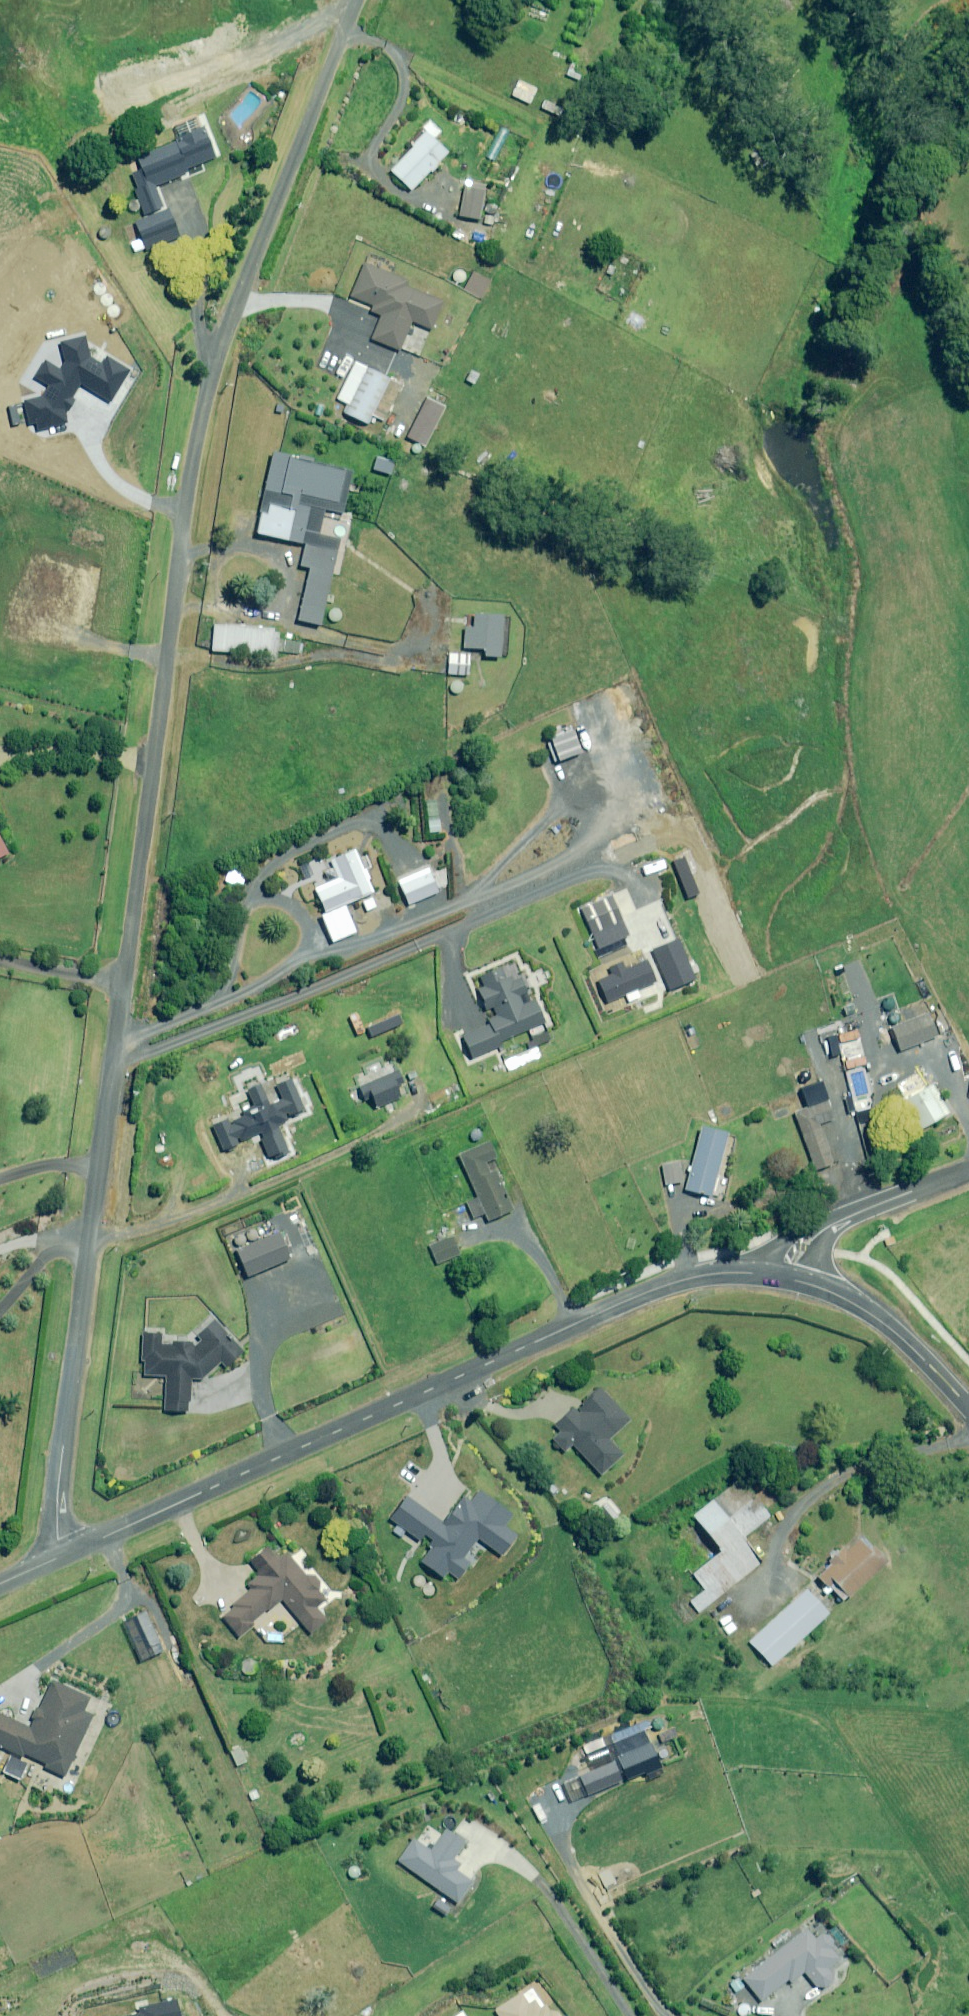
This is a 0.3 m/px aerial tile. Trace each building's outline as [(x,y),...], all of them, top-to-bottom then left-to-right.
[(576,45),(559,37),(554,49),(571,56),(576,45)] [(583,70),(570,64),(565,75),(578,81),(583,70)] [(537,88),(519,80),(512,96),(530,104),(537,88)] [(274,104),(249,84),(219,120),(244,141),(274,104)] [(558,104),(544,98),(540,109),(553,115),(558,104)] [(138,199),(141,207),(145,216),(134,220),(147,251),(182,236),(170,206),(164,208),(156,189),(189,176),(186,169),(227,152),(218,131),(208,135),(199,114),(170,126),(176,141),(136,157),(141,169),(130,174),(137,189),(134,190),(138,199)] [(447,152),(424,130),(409,145),(412,148),(390,171),(411,191),(447,152)] [(486,186),(466,182),(459,216),(479,220),(486,186)] [(501,203),(488,200),(485,212),(499,214),(501,203)] [(466,233),(456,227),(451,236),(461,242),(466,233)] [(406,281),(365,262),(350,296),(372,306),(370,311),(381,316),(371,338),(399,351),(412,321),(432,329),(444,302),(405,284),(406,281)] [(343,413),(369,425),(373,417),(386,422),(402,385),(389,379),(388,379),(378,374),(366,369),(354,363),(337,400),(347,405),(343,413)] [(480,373),(469,368),(465,380),(475,385),(480,373)] [(297,620),(320,625),(326,602),(334,604),(336,596),(328,594),(332,575),(339,577),(353,518),(343,516),(353,472),(273,454),(255,533),(305,545),(300,566),(309,568),(297,620)] [(505,616),(474,614),(473,628),(465,627),(464,648),(484,649),(483,656),(502,657),(505,616)] [(248,653),(277,655),(277,651),(301,653),(302,641),(278,639),(278,629),(214,625),(212,651),(248,653)] [(468,675),(470,655),(449,653),(448,674),(468,675)] [(451,681),(450,683),(449,684),(449,685),(449,686),(449,688),(449,689),(449,690),(450,692),(451,693),(452,694),(453,694),(454,695),(456,695),(457,695),(458,695),(460,694),(461,694),(462,693),(463,692),(464,691),(464,689),(464,688),(464,687),(464,685),(464,684),(463,683),(462,682),(461,681),(460,680),(459,680),(457,679),(456,679),(455,680),(453,680),(452,681),(451,681)] [(439,780),(423,781),(428,836),(445,835),(439,780)] [(8,855),(0,838),(0,859),(8,855)] [(374,892),(356,850),(330,860),(338,879),(315,888),(325,912),(374,892)] [(438,894),(428,868),(399,880),(409,905),(438,894)] [(637,914),(627,889),(612,895),(622,920),(637,914)] [(375,897),(361,902),(366,913),(379,908),(375,897)] [(592,904),(603,929),(616,924),(606,899),(592,904)] [(603,929),(592,904),(582,908),(592,934),(603,929)] [(353,922),(348,909),(333,915),(337,928),(353,922)] [(613,987),(652,971),(648,960),(609,975),(613,987)] [(527,992),(521,978),(514,981),(512,975),(505,977),(501,968),(479,976),(484,987),(478,989),(486,1009),(493,1007),(496,1016),(488,1019),(490,1024),(463,1036),(472,1058),(505,1044),(503,1040),(544,1022),(535,999),(522,1005),(518,995),(527,992)] [(652,971),(613,987),(618,998),(627,994),(631,1004),(641,1000),(637,990),(657,982),(652,971)] [(948,1028),(942,1012),(933,1016),(939,1032),(948,1028)] [(937,1035),(928,1014),(891,1029),(900,1050),(937,1035)] [(546,1031),(530,1037),(535,1052),(552,1045),(546,1031)] [(403,1083),(398,1071),(360,1086),(365,1099),(372,1096),(376,1106),(401,1096),(396,1085),(403,1083)] [(829,1100),(822,1081),(801,1089),(808,1108),(829,1100)] [(949,1113),(932,1084),(904,1101),(921,1130),(949,1113)] [(259,1134),(260,1136),(278,1128),(277,1126),(289,1122),(280,1101),(269,1106),(267,1101),(245,1111),(247,1115),(233,1121),(242,1141),(259,1134)] [(821,1129),(813,1108),(795,1114),(808,1150),(816,1171),(834,1164),(821,1129)] [(471,1141),(482,1136),(478,1127),(467,1132),(471,1141)] [(728,1135),(702,1127),(685,1190),(711,1197),(728,1135)] [(288,1151),(279,1130),(261,1138),(271,1159),(288,1151)] [(495,1158),(488,1142),(458,1155),(477,1199),(466,1204),(472,1218),(484,1213),(487,1221),(512,1210),(495,1171),(490,1160),(495,1158)] [(683,1182),(680,1163),(662,1166),(665,1184),(683,1182)] [(290,1257),(280,1233),(237,1251),(247,1275),(290,1257)] [(459,1254),(452,1237),(429,1246),(437,1264),(459,1254)] [(242,1352),(214,1321),(196,1337),(200,1340),(196,1344),(161,1342),(161,1334),(142,1334),(141,1362),(144,1362),(143,1376),(166,1377),(164,1411),(189,1412),(190,1379),(200,1380),(220,1362),(225,1367),(242,1352)] [(628,1420),(599,1390),(576,1412),(573,1408),(554,1426),(560,1432),(551,1439),(563,1452),(571,1445),(599,1474),(621,1453),(608,1439),(628,1420)] [(442,1530),(404,1503),(386,1526),(424,1554),(412,1570),(439,1582),(457,1585),(462,1550),(505,1558),(488,1501),(442,1530)] [(761,1563),(712,1501),(694,1516),(722,1551),(693,1574),(706,1590),(691,1602),(699,1612),(761,1563)] [(887,1564),(861,1536),(846,1551),(841,1546),(826,1561),(830,1566),(819,1577),(845,1604),(887,1564)] [(268,1546),(250,1561),(260,1574),(247,1585),(251,1590),(232,1605),(234,1608),(222,1617),(238,1637),(252,1625),(250,1622),(280,1598),(310,1634),(326,1621),(315,1608),(325,1600),(318,1591),(319,1590),(320,1588),(320,1586),(320,1585),(320,1583),(320,1581),(319,1580),(318,1578),(317,1577),(315,1576),(314,1575),(312,1575),(310,1575),(308,1575),(307,1575),(305,1576),(286,1553),(278,1560),(268,1546)] [(828,1614),(807,1590),(750,1642),(771,1666),(828,1614)] [(52,1681),(30,1729),(0,1715),(0,1747),(20,1756),(21,1753),(46,1765),(44,1768),(64,1777),(93,1715),(84,1711),(90,1699),(52,1681)] [(247,1762),(239,1747),(230,1752),(238,1766),(247,1762)] [(17,1776),(12,1786),(23,1790),(27,1780),(17,1776)] [(468,1843),(447,1829),(431,1852),(413,1840),(398,1862),(456,1903),(471,1882),(455,1871),(460,1865),(455,1861),(468,1843)] [(451,1906),(439,1898),(432,1907),(444,1916),(451,1906)] [(816,1940),(807,1929),(743,1979),(761,2001),(789,1979),(791,1982),(804,1972),(819,1991),(835,1978),(827,1968),(839,1959),(830,1948),(835,1944),(826,1932),(816,1940)] [(533,1988),(496,2011),(499,2015),(551,2015),(533,1988)] [(175,2003),(142,2010),(143,2015),(138,2015),(178,2015),(175,2003)]
